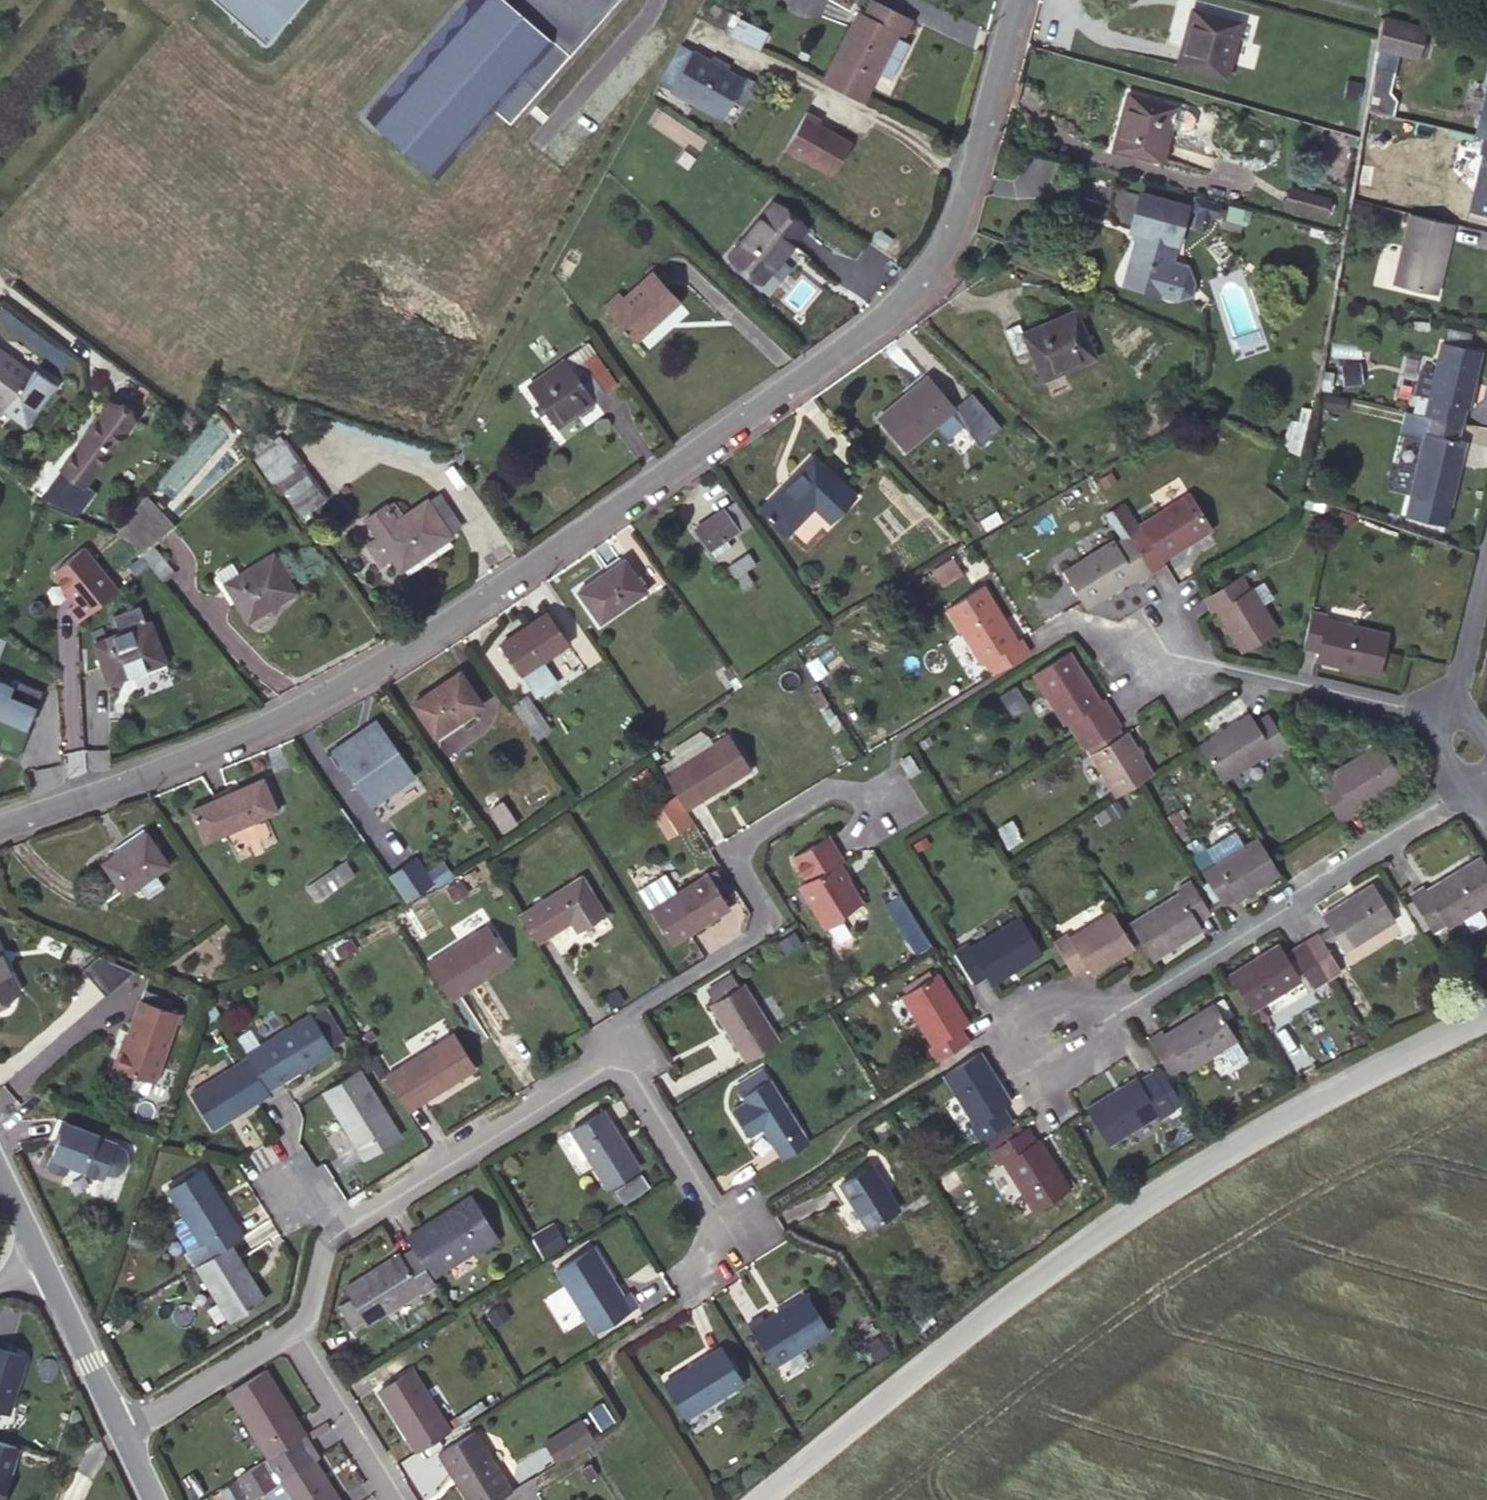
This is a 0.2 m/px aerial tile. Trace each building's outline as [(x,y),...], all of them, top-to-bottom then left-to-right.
[(265,42),(302,0),(217,0),(265,42)] [(368,114),(440,177),(558,41),(572,53),(618,0),(467,0),(368,114)] [(863,14),(897,31),(905,35),(913,18),(876,0),(870,0),(863,14)] [(1242,22),(1191,8),(1177,63),(1228,76),(1242,22)] [(858,12),(824,80),(862,99),(876,71),(895,35),(897,31),(863,14),(858,12)] [(1382,16),(1376,46),(1418,56),(1425,27),(1382,16)] [(765,32),(739,19),(732,32),(758,45),(765,32)] [(895,35),(876,71),(892,78),(910,43),(895,35)] [(708,59),(679,44),(657,83),(720,117),(730,99),(742,78),(726,69),(708,59)] [(1373,89),(1388,93),(1397,54),(1382,51),(1373,89)] [(728,65),(710,55),(708,59),(726,69),(728,65)] [(757,81),(744,74),(742,78),(730,99),(744,106),(757,81)] [(1178,107),(1127,93),(1112,148),(1162,162),(1172,128),(1177,108),(1178,107)] [(1184,110),(1177,108),(1172,128),(1179,130),(1186,130),(1193,128),(1195,118),(1190,113),(1184,110)] [(819,118),(805,110),(783,147),(830,174),(849,141),(816,122),(819,118)] [(1483,136),(1479,153),(1483,154),(1470,210),(1486,214),(1486,137),(1483,136)] [(1135,212),(1140,195),(1115,188),(1110,205),(1135,212)] [(1325,214),(1329,197),(1297,190),(1294,207),(1325,214)] [(1187,208),(1140,195),(1135,212),(1130,228),(1130,230),(1140,233),(1126,285),(1159,295),(1169,263),(1174,242),(1177,243),(1187,208)] [(804,227),(774,203),(731,255),(761,279),(804,227)] [(1135,212),(1110,205),(1107,213),(1113,223),(1130,228),(1135,212)] [(1253,211),(1229,207),(1226,230),(1243,232),(1245,222),(1251,222),(1253,211)] [(1455,224),(1410,214),(1392,286),(1431,295),(1437,268),(1443,270),(1455,224)] [(1187,268),(1169,263),(1159,295),(1177,300),(1191,296),(1191,283),(1187,268)] [(1437,268),(1431,295),(1436,296),(1443,270),(1437,268)] [(624,297),(609,311),(636,339),(678,302),(650,273),(624,297)] [(603,304),(609,311),(624,297),(617,291),(603,304)] [(51,339),(0,305),(0,322),(42,351),(51,339)] [(1017,324),(1004,329),(1016,354),(1027,349),(1043,381),(1095,357),(1074,310),(1021,333),(1017,324)] [(588,341),(565,357),(573,368),(595,351),(588,341)] [(1442,342),(1428,398),(1467,408),(1472,384),(1475,385),(1483,353),(1442,342)] [(0,349),(0,404),(5,407),(24,421),(54,382),(34,367),(30,371),(0,349)] [(573,368),(565,357),(526,385),(555,427),(617,383),(595,351),(573,368)] [(928,376),(877,419),(903,450),(935,424),(948,439),(963,427),(979,445),(999,428),(971,393),(954,408),(928,376)] [(1329,412),(1331,397),(1320,394),(1317,409),(1329,412)] [(1428,398),(1424,415),(1462,424),(1463,424),(1467,408),(1428,398)] [(137,422),(115,405),(45,499),(52,506),(79,517),(98,492),(89,486),(137,422)] [(1424,415),(1419,414),(1415,430),(1425,432),(1425,431),(1458,439),(1462,424),(1424,415)] [(1289,450),(1303,458),(1309,425),(1298,422),(1289,450)] [(1458,439),(1425,431),(1410,497),(1450,506),(1460,466),(1456,465),(1463,440),(1458,439)] [(251,456),(280,496),(283,494),(300,517),(325,499),(283,441),(251,456)] [(781,488),(760,510),(785,536),(814,507),(830,522),(854,497),(811,457),(799,470),(802,472),(784,490),(781,488)] [(1128,536),(1151,572),(1164,564),(1161,560),(1211,530),(1189,494),(1139,524),(1142,528),(1128,536)] [(144,496),(114,532),(128,538),(151,505),(144,496)] [(386,505),(365,519),(376,536),(366,544),(380,564),(390,557),(399,571),(451,535),(426,500),(397,520),(386,505)] [(723,509),(737,530),(741,534),(751,526),(734,502),(723,509)] [(140,553),(151,544),(170,529),(153,508),(128,538),(140,553)] [(725,538),(737,530),(723,509),(693,529),(708,550),(725,538)] [(1137,582),(1151,572),(1128,536),(1115,544),(1113,541),(1063,572),(1085,608),(1134,577),(1137,582)] [(732,548),(725,538),(708,550),(716,560),(732,548)] [(140,553),(160,577),(171,569),(151,544),(140,553)] [(84,546),(56,568),(55,576),(75,604),(69,610),(78,622),(117,588),(84,546)] [(273,554),(224,582),(247,621),(296,593),(273,554)] [(749,554),(728,569),(735,578),(757,564),(749,554)] [(952,556),(931,569),(941,586),(963,573),(952,556)] [(623,560),(577,591),(599,624),(646,592),(623,560)] [(755,584),(748,574),(737,581),(744,592),(755,584)] [(1240,577),(1203,599),(1211,613),(1214,611),(1240,653),(1277,630),(1251,588),(1249,590),(1240,577)] [(1029,652),(1020,639),(1016,642),(982,587),(947,609),(981,665),(984,663),(991,675),(1029,652)] [(119,633),(93,643),(108,683),(165,662),(150,622),(146,623),(139,605),(112,615),(119,633)] [(545,613),(500,644),(521,675),(522,674),(540,661),(567,644),(545,613)] [(1325,616),(1309,613),(1301,649),(1318,653),(1316,661),(1378,674),(1387,633),(1324,620),(1325,616)] [(1112,713),(1103,699),(1099,701),(1069,653),(1032,674),(1063,725),(1066,723),(1074,736),(1112,713)] [(540,661),(522,674),(531,687),(550,674),(540,661)] [(459,673),(412,704),(432,734),(457,718),(460,722),(482,707),(459,673)] [(17,756),(35,705),(10,694),(15,684),(0,678),(0,749),(17,756)] [(527,697),(512,706),(536,740),(539,737),(545,746),(556,738),(527,697)] [(1112,713),(1074,736),(1083,750),(1084,749),(1115,798),(1153,774),(1126,731),(1120,735),(1117,728),(1121,727),(1112,713)] [(1198,746),(1221,781),(1270,751),(1272,755),(1286,747),(1266,713),(1254,721),(1249,713),(1198,745),(1198,746)] [(363,738),(378,726),(375,721),(359,733),(363,738)] [(413,774),(378,726),(363,738),(359,733),(332,752),(353,783),(355,782),(370,802),(393,786),(394,788),(413,774)] [(728,735),(662,775),(686,811),(750,771),(728,735)] [(1316,785),(1338,822),(1352,814),(1350,811),(1400,779),(1377,743),(1327,773),(1329,777),(1316,785)] [(909,755),(898,762),(908,777),(918,771),(909,755)] [(262,780),(189,810),(203,842),(276,812),(262,780)] [(669,839),(693,821),(672,794),(649,812),(669,839)] [(355,797),(340,807),(365,844),(380,834),(355,797)] [(501,803),(489,810),(504,831),(514,824),(501,803)] [(144,833),(101,862),(124,895),(137,885),(146,899),(163,888),(154,876),(167,866),(144,833)] [(826,836),(791,857),(806,882),(798,885),(822,924),(827,926),(844,915),(842,913),(860,902),(837,863),(841,860),(826,836)] [(1279,873),(1256,837),(1214,863),(1212,859),(1199,868),(1222,905),(1235,896),(1238,900),(1279,873)] [(1410,894),(1432,931),(1445,923),(1448,927),(1486,902),(1486,868),(1480,856),(1425,889),(1423,886),(1410,894)] [(345,862),(305,888),(315,902),(355,876),(345,862)] [(706,874),(715,888),(722,884),(713,870),(706,874)] [(663,874),(638,891),(650,909),(675,894),(663,874)] [(675,894),(650,909),(672,944),(728,909),(722,900),(715,888),(706,874),(675,894)] [(580,877),(519,916),(535,943),(570,922),(576,931),(603,914),(580,877)] [(1177,894),(1129,923),(1151,960),(1200,929),(1195,922),(1208,913),(1189,883),(1175,891),(1177,894)] [(1322,913),(1332,929),(1337,937),(1346,951),(1394,921),(1371,883),(1322,913)] [(729,895),(722,884),(715,888),(722,900),(729,895)] [(1052,943),(1072,975),(1086,966),(1090,974),(1132,948),(1110,912),(1067,938),(1066,934),(1052,943)] [(966,944),(953,952),(972,983),(986,975),(992,984),(1041,954),(1018,917),(969,948),(966,944)] [(487,926),(427,964),(450,1000),(509,961),(487,926)] [(1320,936),(1325,944),(1337,937),(1332,929),(1320,936)] [(1302,942),(1326,980),(1342,971),(1325,944),(1320,936),(1318,932),(1302,942)] [(1313,988),(1326,980),(1302,942),(1289,950),(1313,988)] [(1228,974),(1251,1011),(1300,981),(1277,944),(1228,974)] [(16,987),(0,954),(0,995),(16,987)] [(967,1022),(937,973),(900,997),(932,1046),(928,1048),(936,1062),(968,1042),(959,1028),(967,1022)] [(718,983),(725,995),(739,987),(731,975),(718,983)] [(725,995),(718,983),(707,989),(714,1002),(725,995)] [(710,1005),(745,1062),(779,1041),(744,985),(739,987),(725,995),(714,1002),(710,1005)] [(159,1089),(183,1020),(139,1004),(114,1072),(159,1089)] [(1161,1032),(1147,1040),(1170,1077),(1184,1069),(1186,1072),(1235,1040),(1213,1004),(1163,1035),(1161,1032)] [(324,1009),(310,1018),(329,1046),(342,1038),(324,1009)] [(308,1014),(245,1054),(247,1057),(267,1090),(331,1050),(329,1046),(310,1018),(308,1014)] [(453,1034),(385,1077),(407,1111),(474,1069),(453,1034)] [(978,1141),(1010,1120),(1001,1106),(1010,1102),(979,1052),(943,1075),(975,1124),(969,1127),(978,1141)] [(267,1090),(247,1057),(190,1093),(212,1129),(269,1094),(267,1090)] [(400,1136),(357,1069),(321,1092),(363,1159),(400,1136)] [(737,1087),(743,1096),(768,1080),(763,1070),(737,1087)] [(1134,1077),(1085,1108),(1108,1145),(1158,1115),(1160,1119),(1174,1110),(1150,1073),(1137,1081),(1134,1077)] [(761,1127),(781,1159),(807,1143),(768,1080),(743,1096),(746,1102),(734,1110),(749,1135),(761,1127)] [(603,1110),(569,1131),(606,1188),(639,1168),(603,1110)] [(122,1144),(64,1125),(51,1168),(104,1188),(106,1180),(119,1182),(126,1176),(128,1168),(126,1158),(122,1144)] [(1070,1189),(1039,1139),(1034,1142),(1026,1129),(990,1152),(998,1165),(1002,1163),(1033,1213),(1070,1189)] [(871,1165),(839,1184),(866,1228),(897,1209),(871,1165)] [(208,1258),(229,1245),(243,1237),(234,1224),(230,1225),(214,1199),(218,1196),(201,1169),(166,1190),(208,1258)] [(615,1186),(623,1200),(649,1187),(642,1172),(615,1186)] [(230,1225),(234,1224),(218,1196),(214,1199),(230,1225)] [(407,1241),(412,1249),(428,1274),(440,1265),(443,1269),(476,1247),(479,1252),(498,1241),(471,1197),(440,1217),(442,1219),(407,1241)] [(438,1214),(404,1236),(407,1241),(442,1219),(440,1217),(438,1214)] [(543,1257),(566,1244),(553,1221),(530,1235),(543,1257)] [(208,1258),(194,1267),(228,1321),(262,1300),(229,1245),(208,1258)] [(592,1246),(555,1269),(594,1332),(637,1306),(628,1291),(622,1295),(592,1246)] [(422,1292),(434,1285),(428,1274),(412,1249),(400,1257),(398,1253),(343,1288),(365,1323),(420,1290),(422,1292)] [(762,1315),(747,1324),(774,1367),(830,1332),(806,1293),(764,1320),(762,1315)] [(720,1348),(663,1382),(686,1418),(742,1383),(720,1348)] [(15,1414),(26,1359),(0,1350),(0,1410),(15,1414)] [(378,1390),(416,1452),(449,1431),(412,1370),(378,1390)] [(227,1393),(267,1458),(304,1434),(265,1371),(227,1393)] [(557,1465),(594,1441),(580,1419),(543,1443),(557,1465)] [(475,1499),(498,1499),(512,1491),(475,1431),(438,1454),(452,1477),(458,1473),(475,1499)] [(267,1458),(238,1476),(253,1498),(278,1482),(313,1459),(317,1456),(304,1434),(267,1458)] [(23,1441),(0,1435),(0,1499),(8,1499),(23,1441)] [(290,1499),(339,1499),(313,1459),(278,1482),(290,1499)] [(467,1499),(475,1499),(458,1473),(452,1477),(467,1499)]
